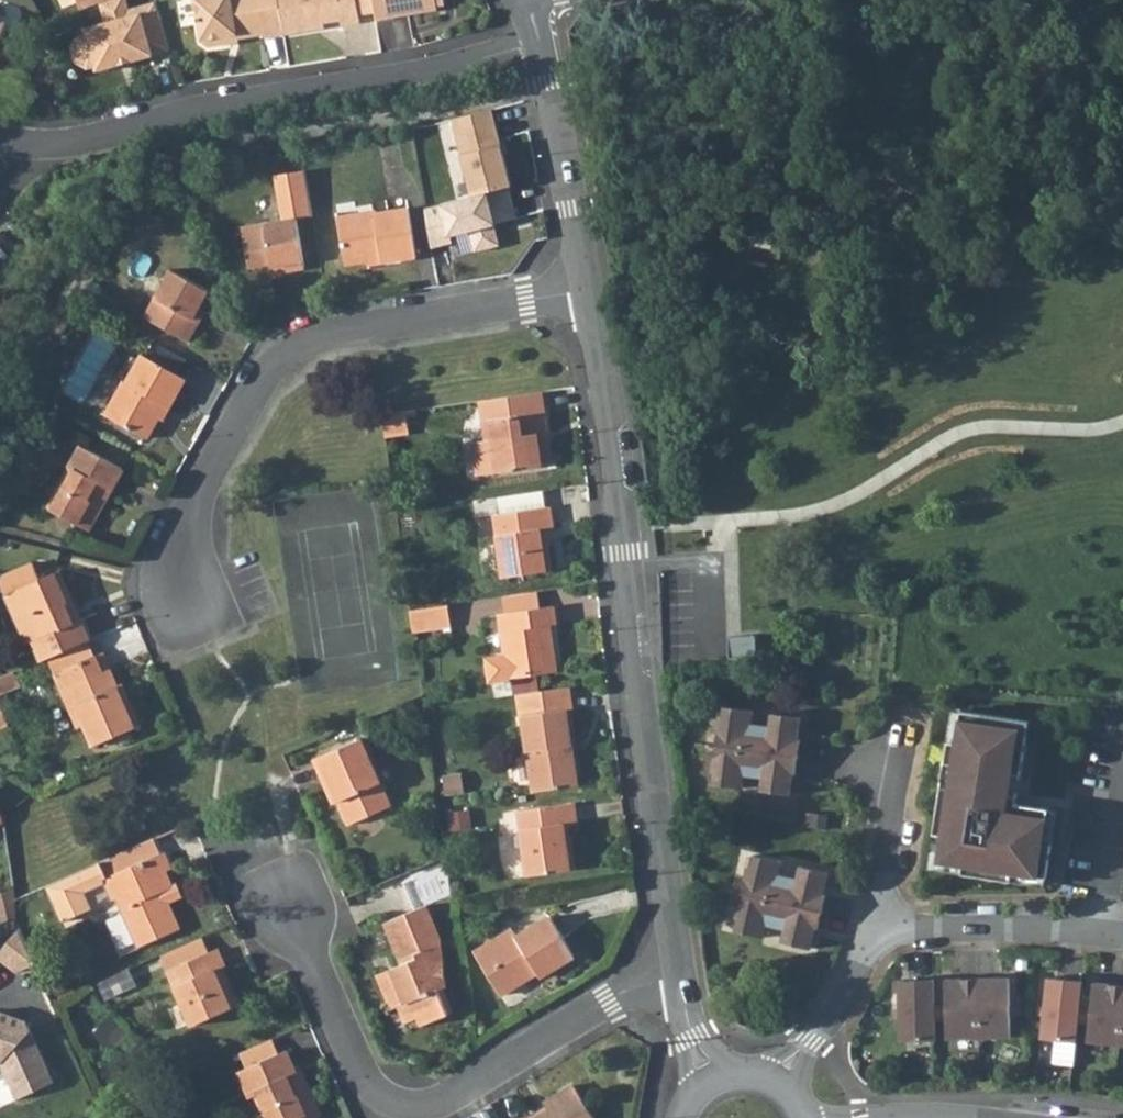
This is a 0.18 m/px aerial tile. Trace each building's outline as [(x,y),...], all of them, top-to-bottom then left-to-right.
[(99,3),(104,22),(84,27),(85,32),(77,34),(70,47),(74,61),(86,68),(94,65),(96,70),(118,64),(116,57),(128,54),(129,61),(168,50),(155,1),(128,9),(126,0),(108,0),(99,3)] [(80,11),(99,3),(108,0),(76,0),(80,11)] [(201,42),(208,47),(223,45),(228,38),(236,37),(236,39),(264,34),(264,38),(283,35),(277,0),(194,0),(201,42)] [(283,35),(324,28),(323,23),(340,20),(341,25),(359,22),(358,15),(355,0),(277,0),(283,35)] [(358,15),(373,13),(371,0),(355,0),(358,15)] [(373,13),(374,20),(435,10),(435,7),(443,5),(442,0),(371,0),(373,13)] [(494,112),(429,129),(441,174),(482,164),(478,149),(500,144),(494,112)] [(495,165),(442,178),(461,258),(514,244),(495,165)] [(357,222),(337,225),(345,269),(369,265),(382,263),(382,267),(415,261),(407,210),(376,215),(376,213),(357,216),(357,222)] [(357,216),(336,219),(337,225),(357,222),(357,216)] [(245,271),(269,268),(283,266),(284,273),(301,271),(293,221),(238,230),(245,271)] [(283,266),(269,268),(270,276),(284,273),(283,266)] [(196,324),(188,320),(194,309),(203,292),(168,272),(138,323),(183,348),(196,324)] [(194,309),(188,320),(196,324),(202,313),(194,309)] [(115,408),(105,427),(144,447),(161,416),(165,418),(183,386),(138,361),(122,388),(120,387),(110,404),(115,408)] [(542,398),(485,405),(490,444),(472,446),(476,480),(547,472),(543,438),(547,438),(542,398)] [(110,404),(99,424),(105,427),(115,408),(110,404)] [(76,478),(52,520),(87,539),(122,477),(82,454),(70,475),(76,478)] [(540,498),(494,504),(494,506),(495,506),(497,520),(493,521),(502,584),(549,578),(546,552),(539,553),(536,535),(550,534),(547,514),(542,514),(540,498)] [(34,646),(43,666),(48,663),(88,646),(91,645),(82,624),(74,628),(66,610),(74,606),(68,590),(63,593),(55,577),(40,583),(33,567),(4,578),(1,587),(26,644),(34,646)] [(537,599),(501,604),(503,619),(538,615),(537,599)] [(445,612),(407,617),(410,640),(447,634),(445,612)] [(538,615),(503,619),(498,620),(503,662),(485,665),(487,688),(553,679),(548,632),(553,632),(550,613),(538,615)] [(731,637),(724,636),(724,658),(751,659),(752,637),(731,637)] [(54,676),(94,659),(88,646),(48,663),(54,676)] [(102,656),(94,659),(102,676),(110,673),(102,656)] [(94,659),(54,676),(61,694),(71,690),(88,728),(97,749),(140,731),(133,713),(128,715),(118,693),(110,673),(102,676),(94,659)] [(71,690),(61,694),(78,733),(88,728),(71,690)] [(124,691),(118,693),(128,715),(133,713),(124,691)] [(521,721),(530,798),(574,792),(564,715),(570,715),(567,693),(516,701),(519,721),(521,721)] [(719,718),(715,744),(798,755),(800,738),(797,738),(800,716),(771,711),(769,725),(751,722),(752,709),(724,705),(722,718),(719,718)] [(1030,721),(961,710),(956,743),(948,742),(934,834),(942,835),(938,861),(963,865),(962,873),(1011,881),(1013,873),(1047,878),(1052,845),(1043,843),(1049,809),(1017,804),(1030,721)] [(316,760),(325,782),(331,780),(342,806),(351,827),(393,809),(363,739),(316,760)] [(798,755),(715,744),(711,769),(714,769),(712,783),(741,787),(743,773),(762,776),(760,789),(789,794),(793,772),(796,772),(798,755)] [(331,780),(325,782),(336,808),(342,806),(331,780)] [(570,809),(516,816),(524,882),(570,876),(567,848),(562,848),(561,832),(573,831),(570,809)] [(132,851),(42,890),(57,926),(83,916),(76,901),(80,895),(80,893),(102,884),(110,903),(116,901),(137,949),(176,933),(165,908),(179,902),(173,888),(168,890),(161,874),(168,871),(161,854),(157,857),(151,843),(132,851)] [(747,865),(741,890),(823,910),(826,894),(824,893),(829,872),(800,864),(797,878),(779,873),(782,860),(753,853),(750,866),(747,865)] [(823,910),(741,890),(735,916),(738,917),(735,929),(763,936),(767,923),(784,928),(781,941),(810,948),(815,926),(818,927),(823,910)] [(80,895),(76,901),(83,916),(88,914),(80,895)] [(390,979),(377,985),(387,1011),(395,1008),(397,1011),(403,1028),(415,1024),(419,1032),(445,1021),(435,996),(442,994),(434,940),(423,909),(384,925),(400,968),(388,973),(390,979)] [(20,925),(0,950),(0,960),(14,971),(36,962),(20,925)] [(510,941),(470,965),(495,1004),(524,987),(522,982),(531,978),(536,985),(571,965),(546,925),(513,945),(510,941)] [(198,940),(160,957),(167,972),(205,955),(198,940)] [(205,955),(167,972),(167,974),(191,1028),(235,1008),(224,983),(219,985),(213,971),(221,968),(213,951),(205,955)] [(388,973),(374,978),(377,985),(390,979),(388,973)] [(1010,977),(977,978),(978,1037),(1011,1036),(1010,977)] [(1082,981),(1048,977),(1041,1038),(1055,1039),(1053,1064),(1073,1066),(1082,981)] [(978,1037),(977,978),(945,979),(946,1038),(978,1037)] [(935,1040),(934,979),(899,980),(901,1041),(935,1040)] [(1122,1004),(1122,985),(1093,982),(1086,1041),(1119,1044),(1122,1004)] [(15,1098),(54,1081),(26,1018),(0,1009),(0,1065),(15,1098)] [(241,1054),(247,1069),(278,1055),(272,1041),(241,1054)] [(239,1072),(250,1099),(259,1095),(269,1117),(319,1117),(300,1072),(295,1074),(286,1052),(278,1055),(247,1069),(239,1072)] [(572,1086),(541,1104),(546,1112),(535,1117),(591,1117),(572,1086)]
